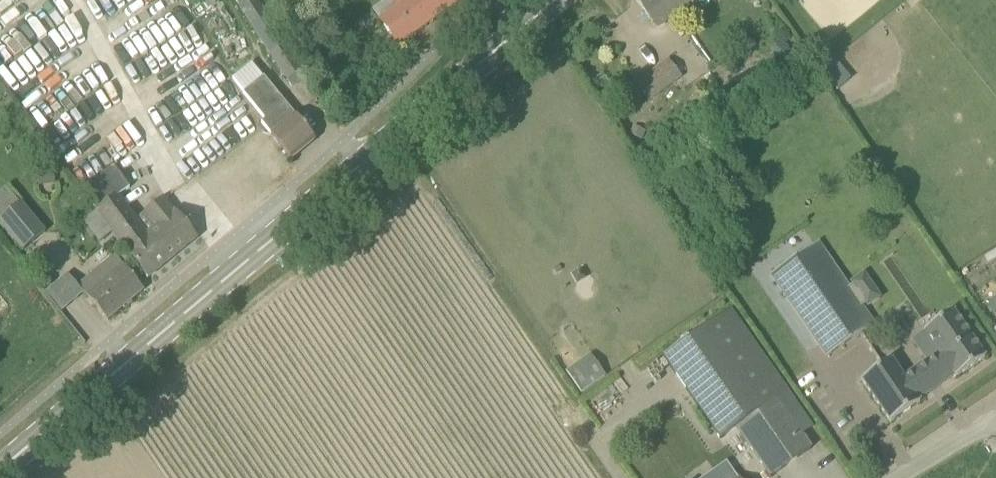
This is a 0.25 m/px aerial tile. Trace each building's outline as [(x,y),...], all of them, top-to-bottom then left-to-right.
[(381,21),(398,45),(461,0),(396,0),(400,7),(381,21)] [(658,27),(691,0),(636,0),(658,27)] [(836,89),(850,78),(834,59),(821,70),(836,89)] [(669,62),(639,83),(636,86),(656,113),(689,89),(669,62)] [(263,125),(265,127),(291,160),(316,139),(295,115),(287,121),(273,104),(265,93),(249,104),(263,125)] [(630,134),(643,140),(646,131),(634,126),(630,134)] [(196,238),(164,199),(138,221),(120,196),(130,189),(114,167),(82,191),(127,252),(127,253),(148,278),(196,238)] [(0,220),(0,226),(21,252),(47,231),(22,201),(0,220)] [(882,299),(864,273),(849,283),(852,287),(850,288),(819,243),(770,276),(826,358),(875,325),(863,307),(865,306),(867,309),(882,299)] [(79,287),(107,321),(144,290),(116,255),(92,276),(79,287)] [(65,273),(42,292),(59,312),(82,293),(65,273)] [(977,284),(993,312),(995,310),(995,273),(977,284)] [(720,439),(737,428),(771,477),(811,449),(801,436),(812,428),(731,310),(662,357),(720,439)] [(925,362),(915,369),(904,376),(893,359),(862,380),(880,406),(891,422),(921,402),(919,399),(954,375),(956,378),(985,358),(974,341),(954,313),(912,342),(925,362)] [(588,352),(564,371),(581,392),(605,374),(588,352)]
